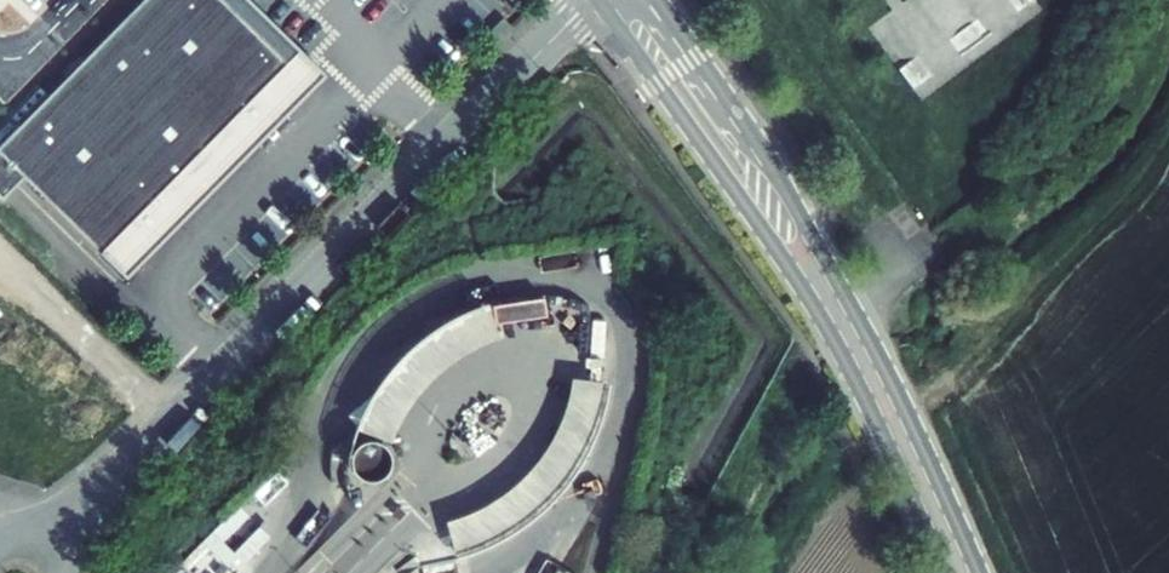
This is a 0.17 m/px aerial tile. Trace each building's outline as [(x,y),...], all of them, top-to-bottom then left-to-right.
[(0,145),(0,153),(25,177),(104,252),(261,91),(288,63),(224,0),(142,0),(0,145)] [(288,63),(261,91),(273,103),(312,63),(248,0),(224,0),(288,63)] [(502,18),(490,31),(500,40),(512,27),(502,18)] [(2,200),(25,177),(0,153),(0,198),(2,200)] [(547,299),(497,308),(500,324),(550,316),(547,299)] [(392,443),(403,418),(412,403),(426,387),(436,376),(449,365),(464,355),(478,348),(500,340),(489,303),(466,312),(449,320),(429,334),(412,347),(398,360),(386,374),(372,395),(361,415),(356,429),(392,443)] [(465,515),(446,521),(456,558),(475,552),(494,544),(514,532),(530,521),(549,505),(562,492),(577,472),(586,455),(595,437),(602,420),(606,403),(610,383),(572,378),(567,404),(559,424),(551,440),(543,453),(531,468),(516,483),(500,495),(483,506),(465,515)] [(352,453),(351,459),(351,465),(353,471),(356,476),(361,479),(367,482),(373,482),(379,481),(384,478),(388,474),(391,468),(392,462),(392,456),(389,451),(385,446),(380,443),(377,442),(372,441),(366,442),(360,444),(356,448),(352,453)]
